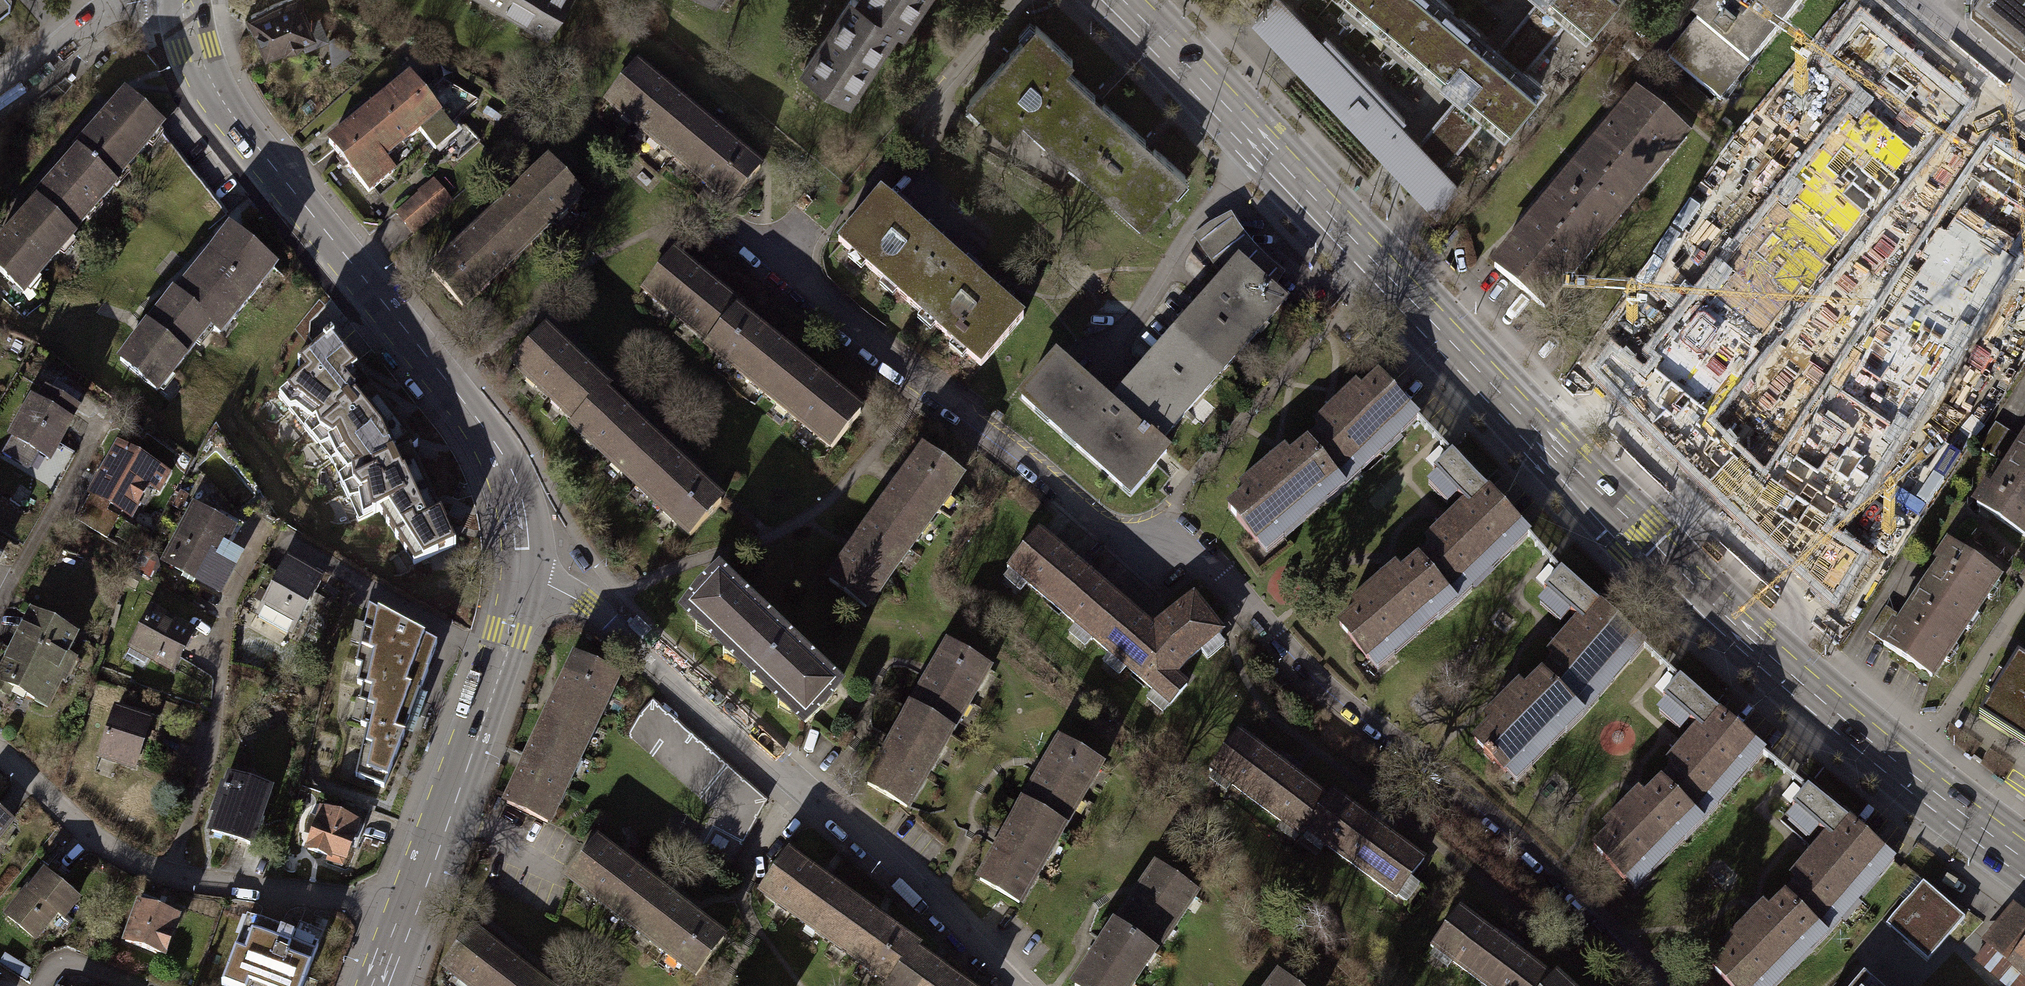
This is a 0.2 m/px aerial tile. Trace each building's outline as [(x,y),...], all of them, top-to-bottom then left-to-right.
[(250,13),(251,15),(243,19),(250,35),(257,31),(266,52),(284,45),(285,47),(295,46),(301,40),(304,48),(325,39),(317,20),(307,24),(297,0),(281,0),(250,13)] [(499,1),(498,4),(530,22),(531,20),(548,30),(565,0),(497,0),(499,1)] [(857,2),(854,0),(848,0),(805,68),(847,95),(855,82),(857,84),(895,26),(857,2)] [(895,26),(898,28),(909,12),(912,14),(921,0),(858,0),(857,2),(895,26)] [(1440,166),(1418,143),(1411,136),(1399,124),(1405,117),(1323,36),(1318,40),(1280,0),(1269,0),(1254,17),(1391,159),(1428,198),(1438,208),(1457,183),(1440,166)] [(1523,70),(1499,50),(1490,42),(1439,0),(1348,0),(1423,62),(1428,56),(1447,71),(1459,56),(1470,65),(1478,72),(1460,93),(1485,114),(1504,129),(1541,85),(1523,70)] [(1499,50),(1523,70),(1567,17),(1547,0),(1540,0),(1499,50)] [(1567,17),(1587,32),(1614,0),(1547,0),(1567,17)] [(1668,56),(1720,99),(1803,0),(1715,0),(1668,56)] [(2024,40),(2024,0),(1978,0),(2024,40)] [(1024,111),(1064,67),(1072,58),(1037,26),(969,100),(1005,132),(1024,111)] [(1846,247),(1945,76),(1924,64),(1922,68),(1861,33),(1835,77),(1870,97),(1799,220),(1846,247)] [(683,134),(697,117),(673,98),(675,96),(663,86),(661,88),(635,66),(606,101),(674,156),(688,138),(683,134)] [(1064,67),(1024,111),(1049,134),(1046,137),(1067,157),(1070,154),(1083,165),(1124,121),(1064,67)] [(447,124),(419,89),(410,78),(386,96),(401,114),(405,111),(419,129),(418,130),(433,149),(453,132),(447,124)] [(419,89),(447,124),(474,102),(443,82),(428,94),(422,86),(419,89)] [(1460,93),(1418,143),(1440,166),(1485,114),(1460,93)] [(1636,95),(1587,154),(1633,192),(1682,134),(1636,95)] [(401,114),(386,96),(328,143),(367,192),(394,171),(383,157),(418,130),(419,129),(405,111),(401,114)] [(75,152),(78,155),(110,183),(159,128),(125,97),(75,152)] [(688,138),(674,156),(730,202),(759,167),(732,145),(734,142),(723,134),(721,137),(697,117),(683,134),(688,138)] [(1124,121),(1083,165),(1095,176),(1092,179),(1116,200),(1118,197),(1143,219),(1183,176),(1124,121)] [(1587,154),(1541,210),(1587,248),(1633,192),(1587,154)] [(114,187),(110,183),(78,155),(35,203),(36,205),(70,235),(114,187)] [(1992,369),(2024,314),(2024,165),(2011,156),(1985,200),(2018,220),(1945,341),(1992,369)] [(510,230),(525,246),(578,196),(548,164),(523,188),(521,185),(509,195),(511,197),(489,218),(505,235),(510,230)] [(431,184),(396,214),(411,232),(446,202),(431,184)] [(908,302),(950,255),(879,192),(837,240),(908,302)] [(70,235),(36,205),(0,245),(0,272),(22,291),(71,236),(70,235)] [(1540,304),(1587,248),(1541,210),(1494,266),(1540,304)] [(1193,236),(1225,280),(1227,277),(1202,240),(1213,231),(1229,252),(1233,252),(1241,261),(1238,265),(1271,293),(1284,274),(1253,246),(1229,212),(1193,236)] [(505,235),(489,218),(467,239),(464,236),(455,245),(457,248),(432,271),(463,304),(525,246),(510,230),(505,235)] [(1913,456),(1949,416),(1736,223),(1699,263),(1913,456)] [(1202,240),(1227,277),(1238,265),(1241,261),(1233,252),(1229,252),(1213,231),(1202,240)] [(229,232),(175,297),(209,326),(218,333),(272,268),(229,232)] [(644,289),(710,342),(735,312),(738,308),(713,288),(715,285),(701,274),(699,277),(672,255),(644,289)] [(950,255),(908,302),(980,365),(1021,318),(950,255)] [(1271,293),(1238,265),(1227,277),(1225,280),(1174,335),(1218,375),(1282,304),(1271,293)] [(156,390),(209,326),(175,297),(174,296),(120,360),(156,390)] [(762,333),(735,312),(710,342),(707,347),(764,393),(776,377),(781,381),(797,362),(774,343),(775,341),(763,331),(762,333)] [(414,562),(456,541),(440,508),(426,517),(380,423),(343,373),(354,365),(328,334),(298,359),(305,368),(278,393),(331,459),(358,519),(378,507),(414,562)] [(576,423),(603,394),(606,390),(580,366),(583,363),(573,354),(569,357),(543,334),(514,366),(576,423)] [(1174,335),(1113,404),(1157,443),(1218,375),(1174,335)] [(1826,580),(1862,540),(1650,347),(1614,387),(1826,580)] [(1167,452),(1157,443),(1113,404),(1070,366),(1067,369),(1055,358),(1020,396),(1125,490),(1138,475),(1142,479),(1167,452)] [(820,381),(797,362),(781,381),(776,377),(764,393),(830,447),(859,413),(832,391),(834,388),(822,378),(820,381)] [(1320,431),(1305,446),(1342,489),(1359,473),(1350,464),(1391,424),(1401,434),(1418,418),(1377,376),(1362,390),(1356,384),(1314,425),(1320,431)] [(31,402),(1,454),(25,469),(35,452),(43,457),(73,408),(47,392),(38,406),(31,402)] [(603,394),(576,423),(572,427),(635,485),(650,469),(645,465),(661,448),(639,428),(642,425),(632,415),(630,418),(603,394)] [(2021,439),(1995,422),(1979,447),(2004,464),(2021,439)] [(1977,506),(2024,537),(2024,444),(1992,494),(1987,490),(1977,506)] [(124,449),(117,445),(90,493),(129,516),(157,467),(139,457),(137,450),(131,447),(124,449)] [(1326,502),(1342,489),(1305,446),(1288,458),(1282,451),(1239,485),(1245,492),(1226,507),(1253,541),(1256,539),(1265,551),(1282,538),(1273,527),(1317,492),(1326,502)] [(650,469),(635,485),(690,535),(720,502),(693,478),(696,475),(685,466),(683,468),(661,448),(645,465),(650,469)] [(1451,451),(1433,471),(1463,503),(1482,485),(1451,451)] [(890,534),(909,548),(959,477),(923,452),(904,479),(900,477),(891,489),(894,490),(875,516),(894,529),(890,534)] [(1415,561),(1455,605),(1470,590),(1460,579),(1502,541),(1511,550),(1528,534),(1482,485),(1463,503),(1423,540),(1430,548),(1415,561)] [(194,507),(163,561),(218,592),(232,566),(215,557),(232,528),(194,507)] [(894,529),(875,516),(858,540),(855,538),(847,550),(849,551),(829,579),(867,606),(909,548),(890,534),(894,529)] [(103,522),(97,533),(106,537),(112,526),(103,522)] [(1096,637),(1124,605),(1087,573),(1091,568),(1080,558),(1075,564),(1036,531),(1005,567),(1009,571),(1012,567),(1028,580),(1026,583),(1075,624),(1077,621),(1096,637)] [(1894,629),(1885,643),(1883,645),(1931,677),(1998,579),(1949,547),(1939,562),(1944,566),(1907,621),(1899,633),(1894,629)] [(153,558),(141,552),(131,571),(147,580),(155,567),(153,558)] [(378,559),(372,571),(442,607),(448,595),(378,559)] [(1455,605),(1415,561),(1400,573),(1395,567),(1350,604),(1356,611),(1339,625),(1366,658),(1368,656),(1378,668),(1394,655),(1385,644),(1427,610),(1436,620),(1455,605)] [(283,562),(256,611),(292,631),(319,583),(283,562)] [(1559,570),(1542,589),(1577,620),(1594,601),(1559,570)] [(761,650),(776,633),(754,614),(754,608),(749,602),(745,601),(718,578),(700,593),(687,611),(698,621),(696,626),(711,633),(726,648),(725,653),(738,659),(750,671),(766,654),(761,650)] [(1124,605),(1096,637),(1095,639),(1170,705),(1185,685),(1173,674),(1188,658),(1220,632),(1192,598),(1155,625),(1158,630),(1155,632),(1124,605)] [(1539,675),(1580,718),(1597,699),(1587,690),(1619,654),(1629,664),(1645,646),(1594,601),(1577,620),(1546,654),(1553,660),(1539,675)] [(1899,633),(1907,621),(1886,606),(1868,632),(1885,643),(1894,629),(1899,633)] [(363,727),(351,777),(380,787),(433,644),(365,609),(352,665),(357,667),(353,683),(359,686),(355,703),(361,705),(357,725),(363,727)] [(0,672),(0,691),(9,695),(13,688),(46,706),(60,680),(62,681),(63,678),(53,673),(73,636),(31,613),(0,672)] [(149,613),(131,645),(172,667),(191,633),(165,619),(163,622),(149,613)] [(766,654),(750,671),(754,674),(753,679),(761,682),(781,700),(779,706),(791,709),(805,722),(821,708),(836,689),(810,665),(810,660),(802,652),(799,654),(776,633),(761,650),(766,654)] [(929,680),(911,709),(950,732),(988,668),(949,645),(936,666),(933,664),(925,678),(929,680)] [(553,703),(541,729),(560,739),(557,746),(578,756),(616,677),(575,658),(561,688),(557,686),(549,701),(553,703)] [(2016,659),(1979,718),(2024,746),(2024,665),(2016,659)] [(1580,718),(1539,675),(1525,690),(1518,684),(1485,718),(1489,723),(1473,740),(1484,751),(1482,753),(1491,762),(1493,760),(1506,772),(1507,771),(1516,780),(1530,766),(1520,756),(1554,721),(1566,732),(1580,718)] [(1679,679),(1663,698),(1697,727),(1713,709),(1679,679)] [(721,864),(757,802),(651,707),(628,735),(712,809),(691,848),(721,864)] [(907,806),(950,732),(911,709),(894,739),(890,736),(883,749),(886,751),(868,783),(907,806)] [(1659,783),(1700,824),(1717,806),(1706,796),(1738,761),(1748,770),(1763,753),(1713,709),(1697,727),(1666,761),(1673,767),(1659,783)] [(148,723),(114,712),(100,754),(134,765),(148,723)] [(546,821),(578,756),(557,746),(560,739),(541,729),(527,758),(524,757),(518,770),(520,771),(505,802),(546,821)] [(1303,834),(1308,827),(1328,800),(1289,771),(1294,765),(1281,756),(1277,762),(1238,732),(1209,771),(1211,773),(1214,768),(1231,781),(1229,784),(1282,823),(1284,820),(1303,834)] [(1023,805),(1062,828),(1099,765),(1061,742),(1049,762),(1044,760),(1036,773),(1040,776),(1023,805)] [(216,813),(210,831),(249,844),(268,790),(229,777),(226,788),(223,787),(214,812),(216,813)] [(1700,824),(1659,783),(1643,798),(1637,793),(1602,825),(1608,832),(1592,848),(1624,881),(1626,879),(1635,889),(1650,874),(1640,863),(1675,830),(1684,840),(1700,824)] [(1808,788),(1792,806),(1826,835),(1842,817),(1808,788)] [(1333,793),(1328,800),(1308,827),(1327,841),(1325,843),(1396,895),(1422,859),(1382,830),(1387,824),(1376,816),(1372,822),(1333,793)] [(340,801),(335,815),(363,824),(368,811),(340,801)] [(1062,828),(1023,805),(1005,835),(1002,833),(993,847),(997,849),(979,879),(1017,902),(1062,828)] [(358,838),(363,824),(335,815),(322,810),(307,850),(342,863),(352,836),(358,838)] [(9,822),(0,814),(0,832),(9,822)] [(1783,897),(1825,938),(1840,920),(1831,913),(1868,870),(1877,878),(1893,860),(1842,817),(1826,835),(1790,877),(1796,882),(1783,897)] [(568,876),(637,930),(651,913),(644,908),(658,890),(635,872),(637,869),(626,860),(624,863),(595,841),(568,876)] [(761,891),(832,942),(845,925),(838,919),(851,900),(827,883),(829,881),(817,872),(814,875),(787,855),(761,891)] [(1135,898),(1115,928),(1152,953),(1193,892),(1156,867),(1144,885),(1140,883),(1131,896),(1135,898)] [(7,915),(34,937),(46,921),(44,920),(52,909),(62,916),(76,899),(44,873),(30,890),(28,888),(7,915)] [(1923,881),(1886,924),(1928,961),(1965,917),(1923,881)] [(683,909),(658,890),(644,908),(651,913),(637,930),(694,974),(722,938),(694,917),(696,914),(686,906),(683,909)] [(140,894),(125,942),(163,954),(175,918),(160,912),(163,902),(140,894)] [(1783,897),(1767,912),(1761,906),(1721,945),(1726,951),(1709,968),(1727,985),(1763,985),(1760,983),(1801,943),(1810,952),(1825,938),(1783,897)] [(832,942),(890,984),(913,953),(916,948),(888,928),(891,924),(879,916),(877,919),(851,900),(838,919),(845,925),(832,942)] [(1551,977),(1510,947),(1515,942),(1503,933),(1499,938),(1458,908),(1429,948),(1433,951),(1437,945),(1453,957),(1451,961),(1485,985),(1543,985),(1551,977)] [(2019,908),(1976,958),(2008,985),(2024,985),(2024,913),(2019,908)] [(220,984),(227,985),(301,985),(317,944),(254,921),(246,943),(237,939),(220,984)] [(1152,953),(1115,928),(1105,942),(1101,940),(1093,952),(1096,954),(1074,985),(1129,985),(1152,953)] [(472,985),(526,985),(533,978),(509,960),(511,957),(499,948),(497,951),(470,930),(443,964),(472,985)] [(913,953),(890,984),(888,985),(962,985),(954,981),(956,978),(943,969),(940,973),(913,953)] [(1551,977),(1543,985),(1572,985),(1555,972),(1551,977)] [(1278,974),(1270,985),(1294,985),(1278,974)] [(1864,975),(1855,985),(1876,985),(1864,975)] [(533,978),(526,985),(543,985),(533,978)]
